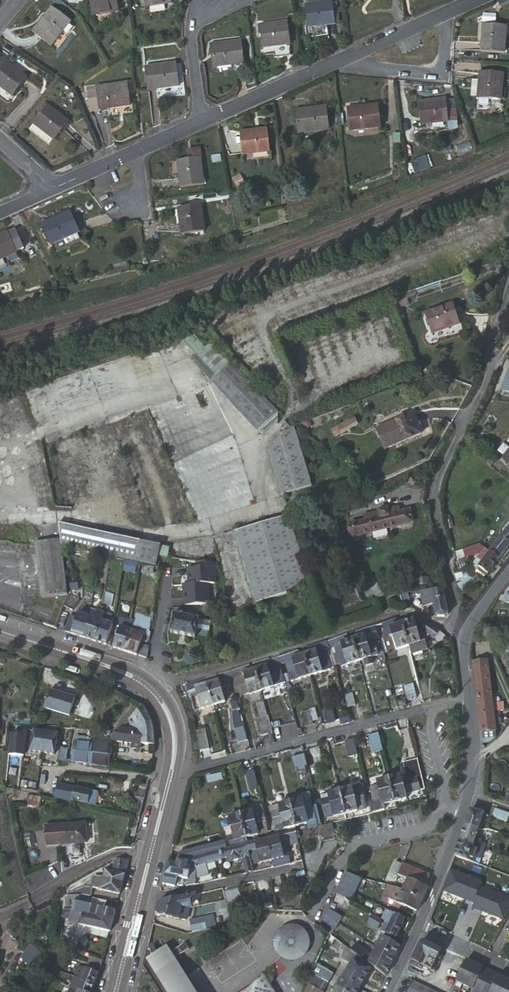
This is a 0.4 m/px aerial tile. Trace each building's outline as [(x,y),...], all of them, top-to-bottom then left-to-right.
[(93,11),(120,7),(118,0),(91,0),(93,11)] [(306,20),(333,16),(330,0),(303,0),(306,20)] [(67,16),(47,3),(31,27),(50,41),(67,16)] [(285,10),(256,16),(260,37),(289,31),(285,10)] [(489,16),(487,44),(508,45),(508,17),(489,16)] [(326,25),(306,25),(307,35),(327,34),(326,25)] [(234,26),(202,33),(207,54),(238,48),(234,26)] [(172,55),(141,61),(145,83),(176,77),(172,55)] [(8,56),(8,57),(3,63),(0,61),(0,80),(17,93),(32,73),(8,56)] [(482,64),(482,72),(481,90),(502,92),(505,65),(482,64)] [(481,90),(482,72),(474,72),(473,89),(481,90)] [(121,80),(81,86),(84,110),(125,104),(121,80)] [(454,92),(426,89),(424,111),(451,114),(454,92)] [(379,94),(347,100),(350,123),(383,118),(379,94)] [(330,100),(299,105),(302,128),(334,123),(330,100)] [(41,104),(28,123),(54,141),(67,123),(41,104)] [(271,121),(243,127),(248,150),(275,145),(271,121)] [(54,141),(28,123),(24,128),(51,147),(54,141)] [(198,154),(205,153),(203,144),(196,145),(198,154)] [(198,154),(192,155),(182,157),(187,183),(210,179),(205,153),(198,154)] [(204,200),(182,205),(187,231),(209,227),(204,200)] [(72,205),(44,218),(53,236),(81,224),(72,205)] [(0,234),(0,259),(22,249),(13,228),(0,234)] [(450,302),(421,311),(428,332),(457,323),(450,302)] [(168,348),(186,365),(196,354),(182,340),(168,348)] [(206,383),(223,363),(204,345),(196,354),(186,365),(206,383)] [(223,399),(241,380),(223,363),(206,383),(223,399)] [(500,391),(508,395),(508,372),(500,391)] [(257,428),(261,426),(274,411),(241,380),(223,399),(255,430),(257,430),(257,428)] [(413,412),(377,429),(387,450),(422,432),(413,412)] [(355,417),(333,429),(337,437),(360,425),(355,417)] [(293,426),(265,445),(283,493),(311,484),(293,426)] [(385,507),(387,514),(396,512),(407,509),(405,503),(385,507)] [(376,509),(378,517),(387,514),(385,507),(376,509)] [(412,508),(407,509),(410,522),(416,521),(412,508)] [(396,512),(399,525),(410,522),(407,509),(396,512)] [(387,514),(390,527),(399,525),(396,512),(387,514)] [(378,517),(369,519),(372,531),(390,527),(387,514),(378,517)] [(288,515),(234,532),(257,605),(311,588),(288,515)] [(372,531),(369,519),(341,526),(343,538),(372,531)] [(61,520),(61,533),(68,544),(69,545),(141,562),(146,544),(142,543),(144,541),(61,520)] [(472,525),(462,528),(465,540),(475,537),(472,525)] [(461,526),(449,529),(455,545),(466,542),(465,540),(462,528),(461,526)] [(492,550),(501,558),(508,548),(508,528),(492,550)] [(39,538),(40,556),(62,540),(61,536),(39,538)] [(62,540),(40,556),(43,596),(67,593),(62,543),(62,540)] [(144,540),(144,541),(142,543),(146,544),(141,562),(141,561),(157,565),(159,556),(161,544),(144,540)] [(171,546),(161,544),(159,556),(161,557),(168,557),(171,546)] [(501,558),(492,550),(487,556),(483,561),(479,567),(489,574),(501,558)] [(483,561),(487,556),(482,551),(478,556),(483,561)] [(190,582),(185,582),(186,603),(212,602),(210,579),(217,579),(217,561),(198,560),(199,567),(190,568),(190,582)] [(137,564),(122,561),(121,570),(135,574),(137,564)] [(77,581),(69,581),(71,591),(78,591),(77,581)] [(357,587),(342,592),(345,601),(360,597),(357,587)] [(432,602),(430,590),(420,590),(423,604),(432,602)] [(432,602),(435,614),(444,616),(448,613),(443,590),(430,590),(432,602)] [(404,594),(399,594),(401,602),(411,600),(409,591),(403,591),(404,594)] [(70,595),(64,605),(73,610),(79,599),(70,595)] [(105,595),(103,604),(111,606),(114,597),(105,595)] [(184,615),(174,613),(171,634),(197,639),(201,618),(202,610),(190,608),(190,613),(184,612),(184,615)] [(97,612),(95,618),(101,621),(103,617),(103,615),(103,614),(97,612)] [(89,617),(90,617),(79,613),(77,619),(72,634),(83,637),(89,617)] [(71,617),(66,632),(72,634),(77,619),(71,617)] [(95,618),(90,617),(89,617),(83,637),(95,641),(101,621),(95,618)] [(119,623),(130,627),(131,620),(121,617),(119,623)] [(130,627),(129,630),(132,631),(138,633),(140,629),(146,631),(148,625),(131,620),(130,627)] [(377,626),(380,636),(390,632),(389,629),(398,626),(397,620),(377,626)] [(101,621),(95,641),(107,645),(109,636),(113,625),(107,623),(101,621)] [(414,621),(403,625),(409,647),(422,644),(414,621)] [(440,632),(425,624),(422,630),(433,640),(440,632)] [(403,625),(398,626),(389,629),(390,632),(393,642),(396,652),(409,647),(403,625)] [(357,639),(354,641),(360,663),(365,661),(367,667),(374,665),(372,659),(380,657),(375,641),(381,640),(380,636),(377,626),(355,633),(357,639)] [(119,627),(114,648),(127,652),(132,631),(129,630),(119,627)] [(132,631),(127,652),(138,655),(141,644),(144,635),(138,633),(132,631)] [(447,638),(440,632),(433,640),(432,641),(439,647),(447,638)] [(360,663),(354,641),(350,642),(348,636),(337,640),(328,644),(330,651),(343,647),(345,656),(348,666),(360,663)] [(422,644),(409,647),(412,656),(429,650),(427,642),(422,644)] [(141,644),(138,655),(145,658),(146,658),(148,646),(141,644)] [(305,656),(311,678),(323,674),(319,661),(318,655),(330,651),(328,644),(320,647),(308,650),(309,655),(305,656)] [(330,651),(334,666),(341,664),(339,657),(345,656),(343,647),(330,651)] [(300,681),(311,678),(305,656),(301,657),(300,653),(280,659),(282,666),(286,665),(294,662),(298,673),(300,681)] [(341,668),(348,666),(345,656),(339,657),(341,664),(341,668)] [(319,661),(323,674),(333,671),(329,658),(319,661)] [(257,671),(263,692),(275,688),(269,670),(282,666),(280,659),(271,662),(270,660),(259,664),(260,670),(257,671)] [(291,675),(298,673),(294,662),(286,665),(290,676),(291,675)] [(478,701),(480,717),(495,715),(496,715),(495,710),(488,663),(477,664),(477,667),(476,681),(478,701)] [(269,670),(275,688),(287,685),(285,677),(282,666),(269,670)] [(250,667),(231,673),(233,681),(236,680),(246,677),(249,686),(252,695),(263,692),(257,671),(252,672),(250,667)] [(207,680),(214,707),(226,704),(221,685),(233,681),(231,673),(214,678),(207,680)] [(293,683),(300,681),(298,673),(291,675),(293,683)] [(285,677),(287,685),(293,683),(291,675),(290,676),(285,677)] [(246,677),(236,680),(238,689),(244,687),(249,686),(246,677)] [(203,711),(214,707),(207,680),(187,686),(189,692),(196,690),(203,711)] [(419,699),(414,684),(406,686),(411,701),(419,699)] [(247,697),(244,687),(238,689),(241,699),(247,697)] [(43,707),(50,709),(63,713),(69,714),(74,698),(49,690),(43,707)] [(357,704),(354,693),(347,695),(350,706),(357,704)] [(263,724),(269,722),(267,718),(269,717),(264,703),(257,705),(263,724)] [(145,708),(142,706),(128,720),(121,728),(128,724),(131,723),(134,721),(137,722),(151,725),(145,708)] [(337,721),(333,708),(325,710),(329,723),(337,721)] [(63,713),(50,709),(48,715),(61,719),(63,713)] [(316,724),(312,710),(303,713),(308,727),(316,724)] [(239,712),(234,713),(237,730),(244,728),(239,712)] [(495,715),(480,717),(483,743),(490,742),(497,737),(495,719),(501,718),(501,714),(496,715),(495,715)] [(114,741),(153,746),(152,726),(151,725),(137,722),(134,721),(131,723),(128,724),(121,728),(112,737),(114,741)] [(272,735),(269,722),(263,724),(260,725),(264,737),(272,735)] [(248,742),(244,728),(237,730),(241,744),(248,742)] [(414,729),(404,728),(402,747),(413,748),(414,729)] [(8,752),(25,753),(26,731),(9,730),(8,752)] [(212,749),(207,730),(198,732),(202,752),(212,749)] [(33,731),(30,751),(54,754),(57,734),(33,731)] [(382,751),(379,735),(371,737),(374,753),(382,751)] [(110,740),(91,738),(91,740),(90,745),(111,748),(111,744),(110,740)] [(358,756),(354,741),(346,743),(349,758),(358,756)] [(109,756),(111,748),(90,745),(72,742),(72,743),(69,762),(89,766),(91,754),(109,756)] [(89,766),(107,769),(109,756),(91,754),(89,766)] [(308,773),(304,756),(295,758),(299,775),(308,773)] [(389,780),(395,803),(408,800),(406,795),(425,790),(417,760),(403,763),(406,776),(389,780)] [(7,763),(6,771),(19,772),(20,764),(7,763)] [(258,787),(254,772),(247,774),(251,788),(258,787)] [(384,805),(395,803),(389,780),(378,783),(379,787),(370,790),(374,803),(383,801),(384,805)] [(58,786),(55,799),(70,802),(73,788),(58,786)] [(360,787),(341,792),(346,816),(366,811),(360,787)] [(73,788),(70,802),(87,805),(90,791),(73,788)] [(334,818),(346,816),(341,792),(328,795),(329,799),(321,801),(325,815),(333,813),(334,818)] [(28,794),(26,802),(37,804),(38,797),(28,794)] [(290,804),(295,828),(308,825),(307,819),(315,817),(311,804),(304,805),(302,801),(290,804)] [(386,810),(384,805),(383,801),(374,803),(370,804),(373,814),(386,810)] [(285,830),(295,828),(290,804),(279,807),(280,812),(272,814),(276,827),(284,825),(285,830)] [(253,809),(254,813),(255,818),(263,816),(265,815),(263,807),(253,809)] [(497,809),(494,816),(506,820),(508,813),(497,809)] [(475,815),(470,828),(483,833),(484,829),(488,817),(476,812),(475,815)] [(254,813),(242,816),(248,840),(260,837),(258,831),(266,829),(263,816),(255,818),(254,813)] [(230,819),(236,842),(248,840),(242,816),(230,819)] [(332,823),(319,825),(321,839),(334,837),(332,823)] [(54,829),(56,848),(81,846),(80,827),(54,829)] [(477,848),(479,844),(483,833),(470,828),(466,841),(465,844),(477,848)] [(273,863),(289,859),(290,858),(289,851),(283,852),(282,849),(299,845),(296,835),(268,842),(273,863)] [(236,842),(231,843),(232,850),(249,846),(248,840),(236,842)] [(258,844),(260,853),(261,860),(262,865),(273,863),(268,842),(258,844)] [(178,862),(187,860),(196,858),(206,856),(221,853),(228,851),(226,844),(180,854),(178,862)] [(221,853),(223,862),(229,860),(244,856),(251,855),(260,853),(258,844),(249,846),(232,850),(228,851),(221,853)] [(477,856),(486,859),(488,852),(477,848),(465,844),(462,852),(477,856)] [(461,855),(459,859),(474,864),(475,860),(477,856),(462,852),(461,855)] [(221,853),(206,856),(208,865),(223,862),(221,853)] [(261,860),(260,853),(251,855),(253,862),(261,860)] [(253,862),(251,855),(244,856),(245,862),(248,875),(256,873),(253,862)] [(206,856),(196,858),(195,868),(200,867),(208,865),(206,856)] [(244,856),(229,860),(230,865),(245,862),(244,856)] [(189,868),(192,869),(195,868),(196,858),(187,860),(189,868)] [(121,886),(125,867),(127,860),(118,859),(114,862),(111,872),(105,871),(102,880),(121,886)] [(291,865),(289,859),(273,863),(274,869),(291,865)] [(178,866),(170,864),(165,885),(176,888),(178,879),(187,881),(188,881),(192,869),(189,868),(187,860),(178,862),(178,866)] [(402,878),(407,868),(408,866),(401,862),(394,874),(402,878)] [(208,865),(200,867),(197,879),(211,875),(208,865)] [(408,866),(407,868),(402,878),(412,883),(418,871),(408,866)] [(407,892),(407,893),(427,902),(432,891),(429,889),(434,878),(418,871),(412,883),(407,892)] [(486,885),(454,873),(447,894),(479,906),(484,890),(486,885)] [(347,875),(339,888),(339,889),(350,894),(354,896),(361,881),(347,875)] [(118,895),(121,886),(102,880),(100,880),(101,877),(95,876),(92,887),(118,895)] [(86,886),(75,891),(82,893),(89,895),(92,887),(86,886)] [(245,909),(240,887),(233,888),(238,915),(245,909)] [(231,919),(238,915),(233,888),(225,890),(227,901),(230,912),(231,919)] [(336,896),(351,903),(354,896),(350,894),(339,889),(336,896)] [(484,890),(479,906),(477,911),(508,923),(508,900),(484,890)] [(71,910),(72,910),(112,921),(114,911),(79,902),(82,893),(75,891),(68,894),(63,913),(70,913),(71,910)] [(402,904),(421,913),(427,902),(407,893),(402,904)] [(190,910),(194,896),(160,904),(157,915),(170,918),(172,908),(177,909),(177,907),(182,908),(190,910)] [(230,912),(227,901),(220,903),(222,914),(224,913),(230,912)] [(187,922),(190,910),(182,908),(177,907),(177,909),(172,908),(170,918),(187,922)] [(71,910),(70,913),(63,913),(61,918),(110,931),(112,921),(72,910),(71,910)] [(410,922),(390,913),(388,918),(392,919),(385,933),(390,936),(390,937),(400,942),(410,922)] [(368,926),(372,928),(378,931),(383,921),(373,916),(368,926)] [(322,928),(330,935),(332,937),(339,925),(326,917),(322,928)] [(194,935),(207,931),(205,920),(192,923),(194,935)] [(68,922),(63,943),(77,946),(80,933),(73,931),(76,923),(68,922)] [(292,937),(302,925),(304,927),(303,926),(299,923),(297,922),(294,922),(291,922),(287,923),(284,924),(281,925),(278,928),(277,929),(276,931),(274,936),(273,941),(273,943),(274,947),(275,950),(277,953),(280,955),(281,957),(285,959),(287,960),(292,960),(294,959),(296,959),(299,959),(301,958),(304,956),(307,953),(305,949),(292,937)] [(308,932),(302,925),(292,937),(305,949),(309,952),(310,951),(311,945),(311,943),(311,941),(310,936),(308,932)] [(378,949),(399,960),(403,951),(383,940),(378,949)] [(431,945),(424,947),(416,964),(435,974),(446,952),(431,945)] [(352,954),(359,959),(365,964),(366,965),(369,967),(373,959),(358,946),(352,954)] [(345,964),(354,969),(356,964),(359,959),(352,954),(344,947),(340,953),(348,958),(345,964)] [(170,950),(162,955),(157,948),(152,951),(147,973),(154,978),(155,981),(162,991),(196,991),(170,950)] [(373,959),(394,970),(399,960),(378,949),(373,959)] [(75,957),(66,953),(62,959),(72,964),(75,957)] [(99,968),(102,960),(87,953),(84,961),(99,968)] [(359,959),(356,964),(364,969),(366,965),(365,964),(359,959)] [(369,967),(390,978),(394,970),(373,959),(369,967)] [(471,962),(460,984),(477,991),(508,991),(508,981),(471,962)] [(78,964),(75,973),(73,977),(93,985),(98,973),(78,964)] [(351,974),(367,983),(373,974),(364,969),(356,964),(354,969),(351,974)] [(317,969),(313,980),(331,989),(336,979),(317,969)] [(360,991),(363,991),(367,983),(351,974),(347,981),(345,984),(360,991)] [(267,976),(253,990),(251,991),(278,991),(267,976)] [(93,985),(73,977),(69,986),(78,989),(86,991),(91,991),(93,985)] [(439,991),(413,979),(406,991),(440,991),(439,991)] [(310,990),(313,991),(330,991),(332,989),(331,989),(313,980),(310,990)] [(57,990),(61,984),(57,981),(53,988),(57,990)]
